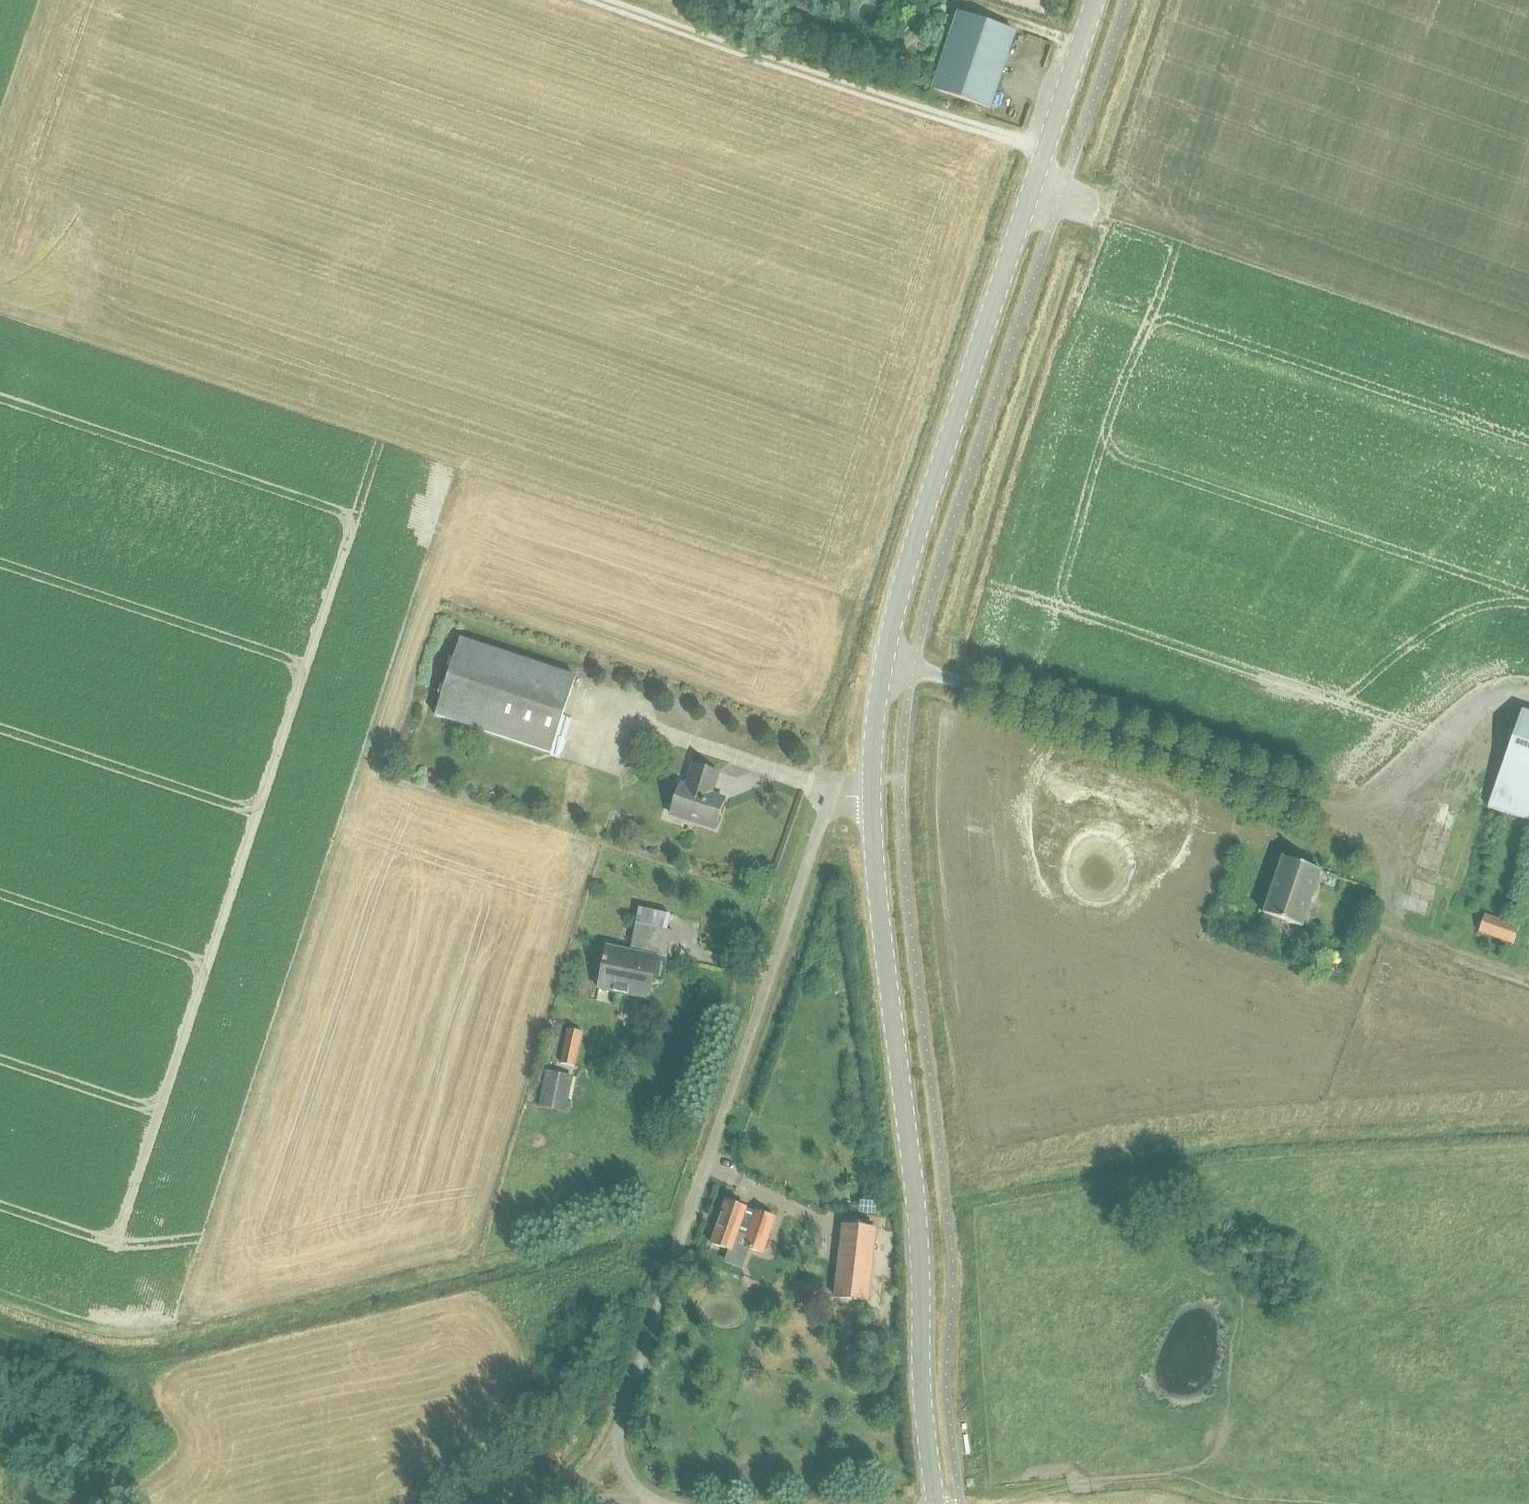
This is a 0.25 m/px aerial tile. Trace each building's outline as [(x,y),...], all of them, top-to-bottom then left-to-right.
[(713,2),(739,10),(742,0),(714,0),(713,2)] [(990,108),(1015,31),(958,13),(933,90),(990,108)] [(549,753),(574,675),(460,638),(435,716),(549,753)] [(1524,711),(1490,806),(1528,820),(1528,713),(1524,711)] [(716,828),(726,799),(709,793),(717,771),(693,764),(686,785),(679,783),(669,813),(716,828)] [(1303,927),(1322,870),(1283,857),(1264,913),(1303,927)] [(639,909),(636,922),(667,929),(670,916),(639,909)] [(1513,941),(1519,925),(1484,913),(1478,929),(1513,941)] [(661,958),(667,929),(636,922),(630,951),(607,946),(598,988),(649,998),(657,958),(661,958)] [(576,1065),(583,1032),(569,1029),(562,1062),(576,1065)] [(569,1101),(574,1076),(547,1070),(540,1105),(571,1112),(573,1102),(569,1101)] [(764,1252),(776,1217),(758,1210),(757,1211),(748,1208),(748,1207),(728,1199),(713,1242),(733,1249),(739,1232),(749,1235),(745,1245),(764,1252)] [(875,1229),(845,1225),(837,1297),(867,1301),(875,1229)]
